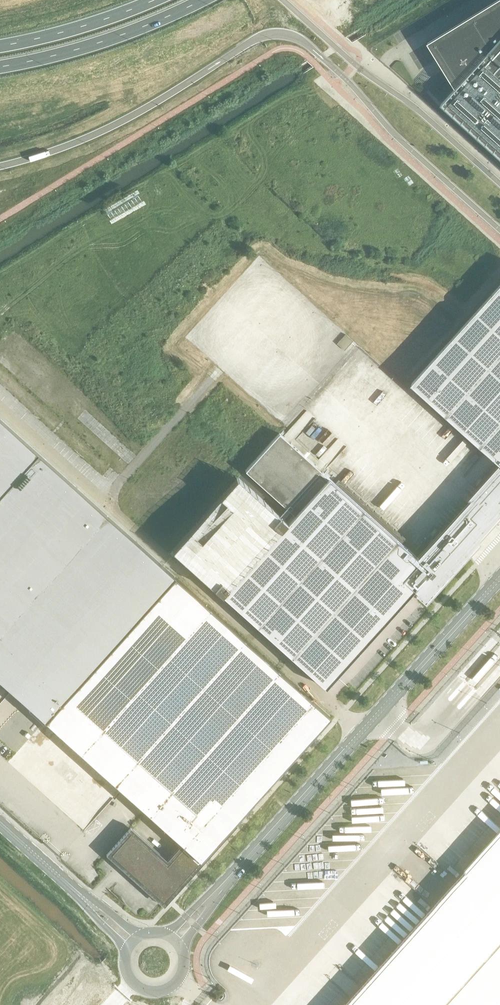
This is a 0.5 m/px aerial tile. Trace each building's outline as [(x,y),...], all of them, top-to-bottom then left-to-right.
[(438,50),(459,85),(443,102),(499,154),(499,11),(438,50)] [(412,382),(420,389),(416,393),(484,454),(487,450),(499,462),(499,285),(412,382)] [(165,827),(163,829),(179,843),(167,857),(130,824),(105,851),(163,903),(236,822),(235,821),(330,715),(0,418),(0,679),(165,827)] [(412,590),(425,602),(468,554),(465,552),(499,514),(499,463),(477,489),(479,491),(442,532),(440,530),(416,556),(403,544),(406,540),(339,479),(335,483),(279,432),(245,470),(294,514),(222,594),(325,687),(412,590)] [(237,476),(172,549),(213,586),(221,593),(228,585),(280,528),(286,521),(279,514),(279,513),(237,476)] [(343,1004),(499,1004),(499,830),(343,1004)]
